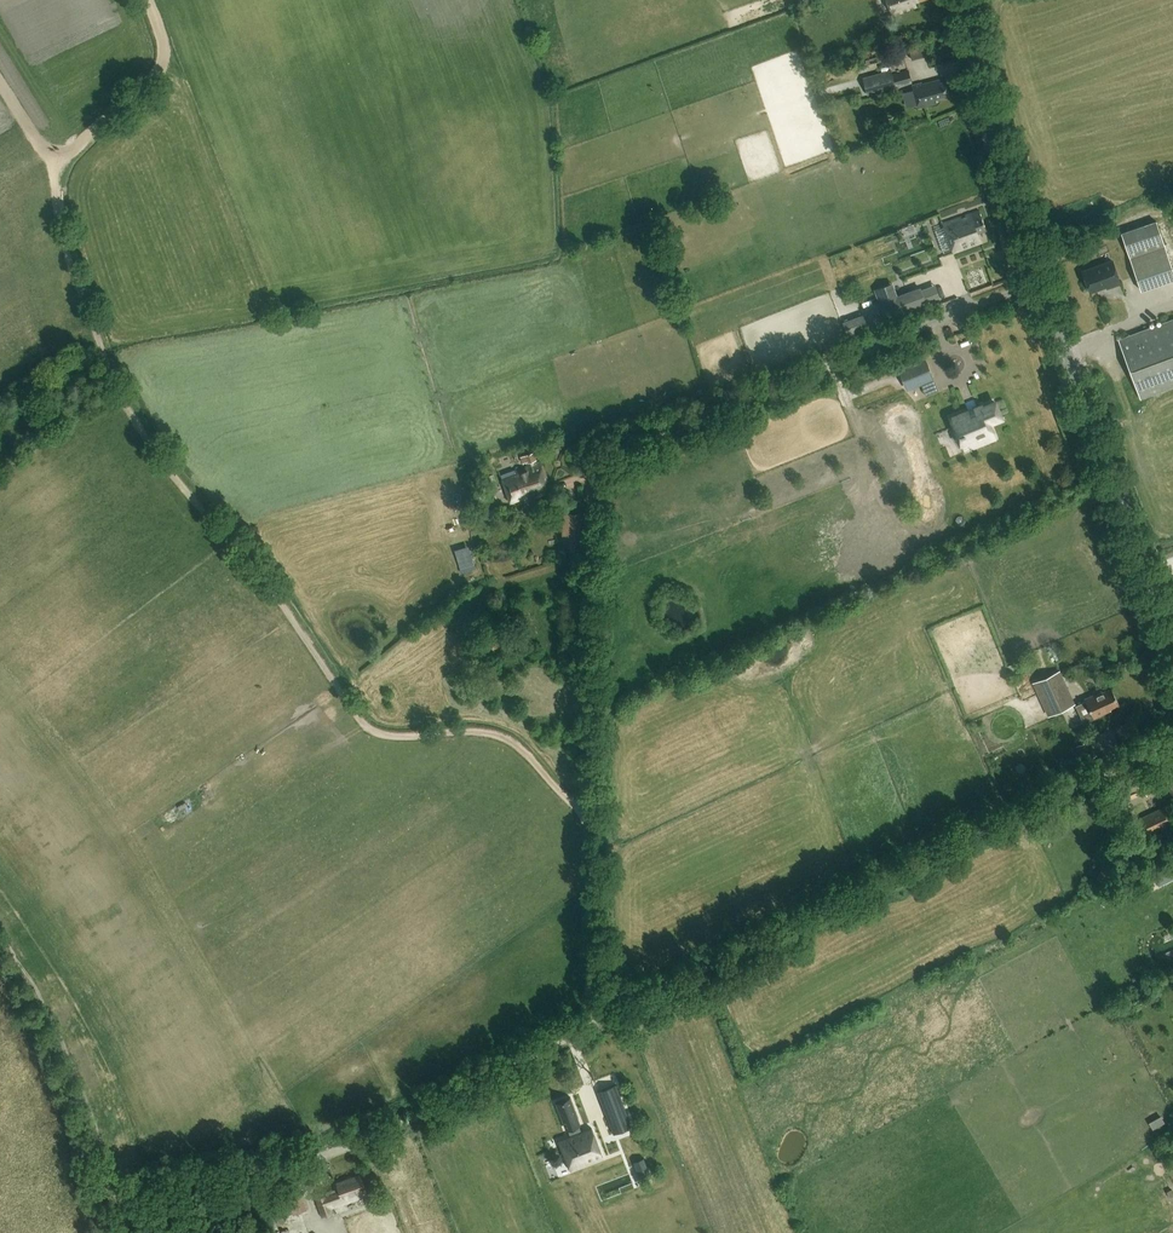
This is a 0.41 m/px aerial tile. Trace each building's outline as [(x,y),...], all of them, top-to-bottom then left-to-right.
[(893,18),(918,8),(916,3),(926,0),(886,0),(893,18)] [(923,47),(911,50),(913,58),(925,55),(923,47)] [(891,70),(863,78),(868,95),(912,83),(908,70),(892,75),(891,70)] [(913,91),(903,94),(906,107),(917,104),(918,108),(937,103),(936,100),(950,96),(946,81),(940,82),(939,79),(923,84),(922,83),(912,86),(913,91)] [(980,212),(943,224),(953,254),(981,242),(978,234),(987,231),(980,212)] [(1122,234),(1141,290),(1172,279),(1172,269),(1156,222),(1122,234)] [(1107,288),(1120,283),(1112,261),(1083,272),(1090,291),(1106,285),(1107,288)] [(897,297),(893,289),(878,295),(887,319),(927,305),(921,289),(897,297)] [(864,312),(843,320),(849,337),(870,329),(864,312)] [(1119,340),(1141,399),(1172,387),(1172,320),(1119,340)] [(933,377),(925,357),(900,368),(908,388),(933,377)] [(923,382),(926,392),(937,389),(935,379),(923,382)] [(990,423),(1001,418),(995,402),(984,407),(983,404),(950,417),(958,438),(970,433),(974,444),(992,437),(990,433),(994,431),(990,423)] [(939,435),(943,442),(949,439),(950,441),(955,438),(950,429),(939,435)] [(527,462),(528,466),(500,475),(510,504),(515,502),(517,508),(523,506),(522,501),(527,499),(527,501),(551,493),(542,461),(538,462),(535,453),(520,457),(522,464),(527,462)] [(569,513),(569,537),(570,537),(570,548),(580,548),(580,537),(581,537),(581,513),(569,513)] [(469,546),(455,550),(461,568),(474,564),(469,546)] [(498,642),(494,632),(486,636),(491,645),(498,642)] [(1016,663),(1008,666),(1012,676),(1020,673),(1016,663)] [(1048,718),(1076,705),(1060,671),(1032,683),(1048,718)] [(1083,721),(1093,717),(1094,719),(1111,711),(1111,710),(1119,706),(1111,688),(1103,692),(1102,691),(1085,699),(1086,701),(1076,705),(1083,721)] [(1121,734),(1131,729),(1127,721),(1117,726),(1121,734)] [(1138,840),(1172,824),(1164,807),(1130,824),(1138,840)] [(1158,871),(1153,874),(1159,885),(1164,883),(1158,871)] [(569,1097),(554,1103),(562,1122),(564,1122),(571,1140),(560,1144),(570,1168),(571,1168),(568,1163),(585,1156),(587,1161),(602,1155),(590,1126),(586,1128),(587,1130),(581,1133),(575,1117),(577,1116),(569,1097)] [(603,1108),(614,1134),(632,1127),(622,1101),(603,1108)] [(1162,1115),(1150,1122),(1154,1129),(1166,1122),(1162,1115)] [(643,1149),(611,1160),(618,1183),(650,1172),(643,1149)] [(326,1192),(327,1195),(316,1199),(322,1217),(334,1213),(333,1208),(368,1195),(360,1175),(333,1185),(335,1189),(326,1192)] [(287,1192),(293,1212),(307,1209),(302,1188),(287,1192)]
